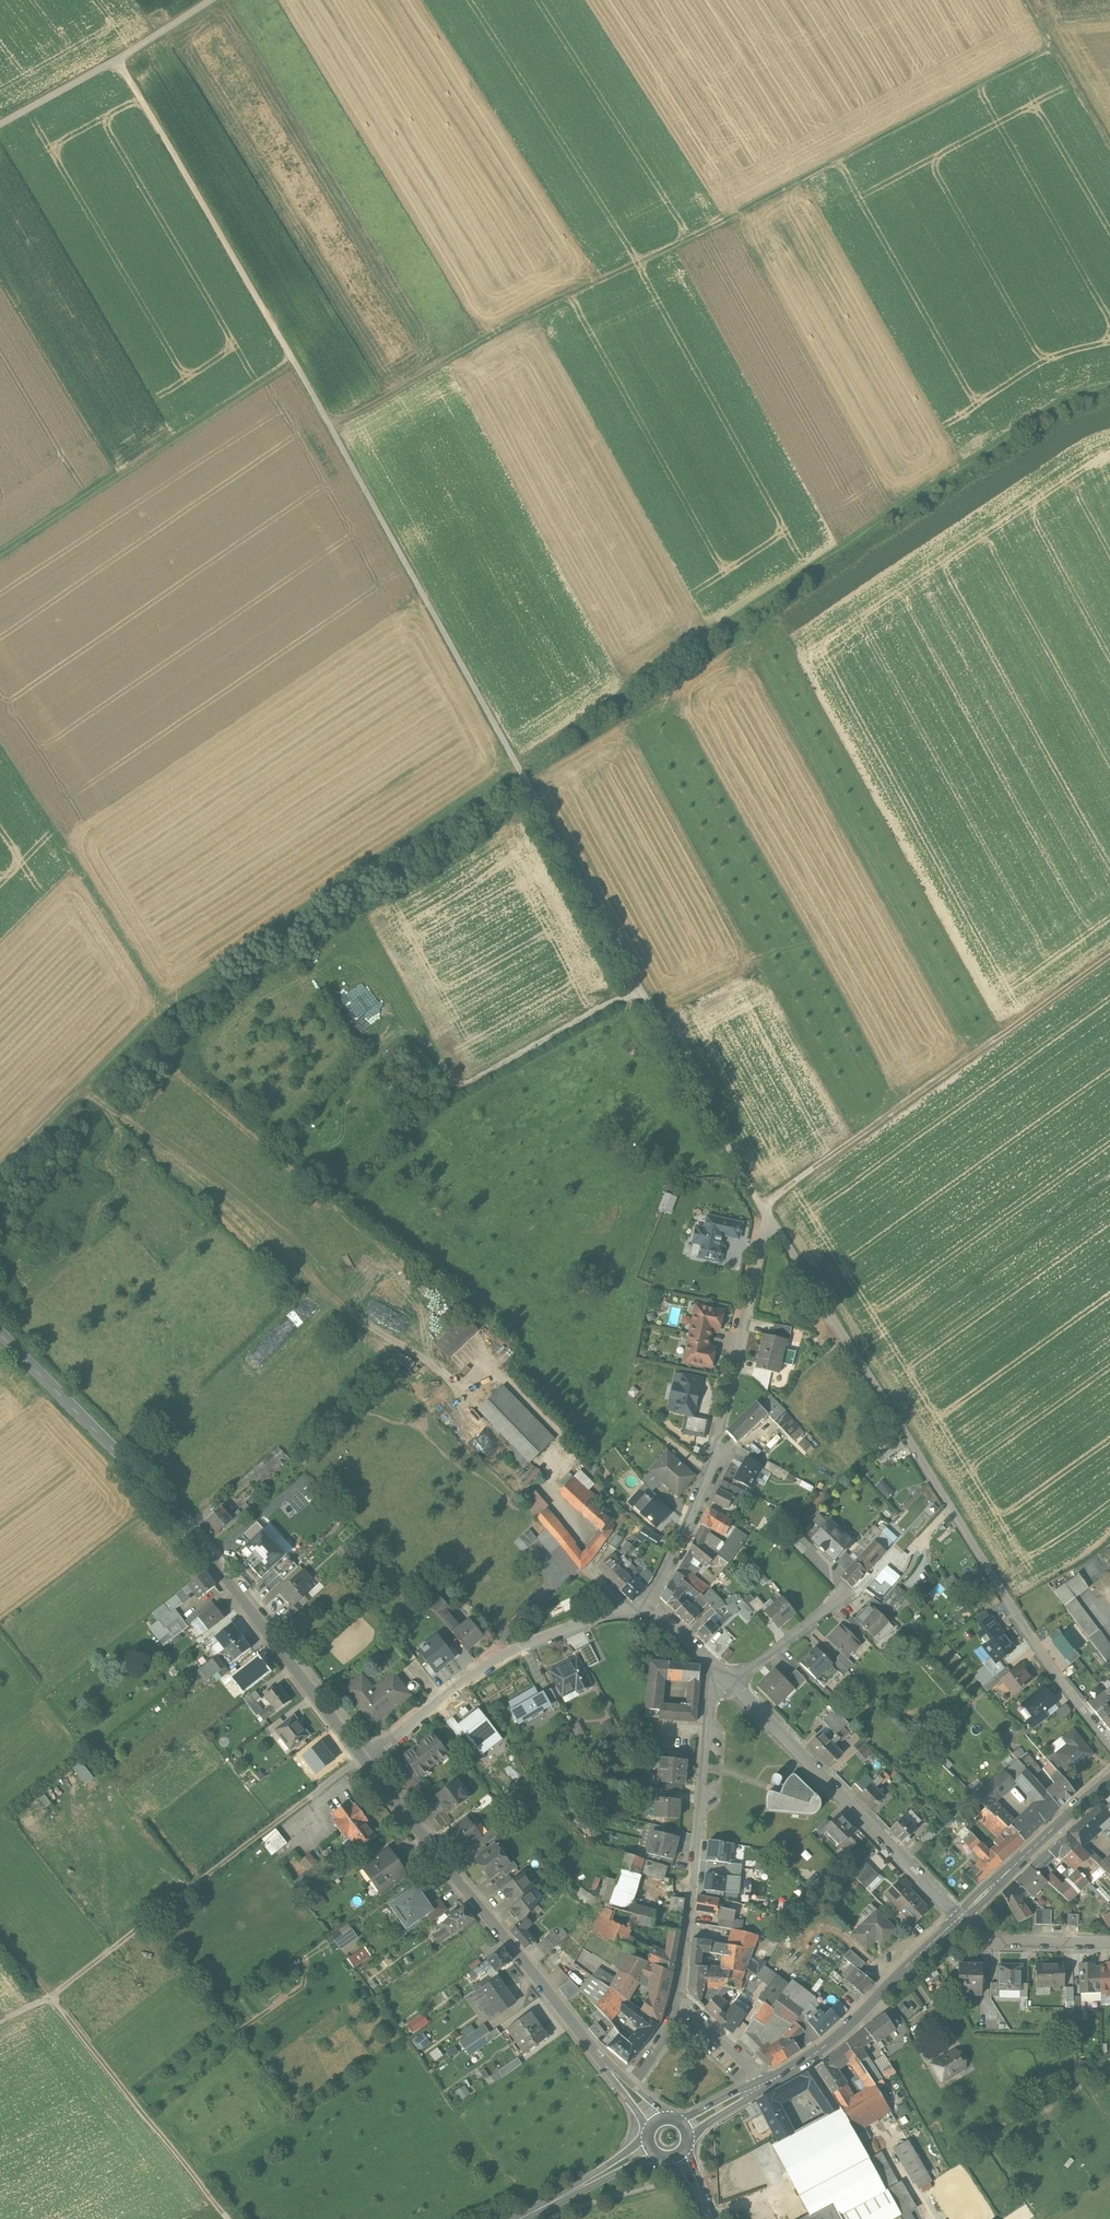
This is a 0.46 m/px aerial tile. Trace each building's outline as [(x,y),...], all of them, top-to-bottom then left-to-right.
[(710,1217),(707,1217),(705,1229),(696,1227),(693,1243),(701,1245),(699,1257),(720,1262),(723,1247),(719,1247),(721,1235),(739,1238),(742,1224),(716,1218),(716,1217),(710,1216),(710,1217)] [(722,1311),(695,1306),(689,1334),(709,1338),(711,1329),(718,1330),(722,1311)] [(465,1315),(434,1344),(446,1357),(477,1329),(465,1315)] [(791,1328),(777,1324),(774,1337),(786,1340),(788,1340),(791,1328)] [(709,1338),(689,1334),(683,1362),(710,1367),(714,1348),(707,1347),(709,1338)] [(774,1337),(763,1335),(755,1369),(758,1370),(771,1373),(772,1373),(773,1371),(776,1366),(779,1367),(780,1363),(792,1366),(795,1351),(784,1349),(786,1340),(774,1337)] [(771,1373),(758,1370),(755,1380),(767,1391),(771,1373)] [(682,1415),(686,1416),(693,1418),(693,1416),(701,1379),(680,1374),(678,1386),(674,1385),(670,1399),(677,1401),(675,1412),(682,1414),(682,1415)] [(554,1439),(503,1386),(478,1410),(529,1464),(554,1439)] [(757,1402),(726,1431),(734,1440),(744,1436),(767,1413),(757,1402)] [(796,1420),(785,1410),(774,1421),(784,1432),(796,1420)] [(693,1418),(686,1416),(683,1433),(705,1438),(709,1420),(693,1416),(693,1418)] [(694,1476),(668,1453),(661,1461),(667,1466),(658,1476),(679,1495),(694,1476)] [(747,1457),(735,1479),(752,1489),(764,1467),(747,1457)] [(789,1472),(768,1461),(764,1469),(785,1480),(789,1472)] [(545,1473),(535,1464),(519,1481),(530,1490),(545,1473)] [(580,1470),(563,1489),(560,1486),(557,1490),(574,1506),(583,1496),(595,1484),(580,1470)] [(888,1497),(895,1489),(881,1478),(874,1486),(888,1497)] [(745,1491),(723,1480),(720,1487),(729,1491),(727,1495),(733,1497),(729,1504),(734,1506),(740,1495),(742,1496),(745,1491)] [(656,1495),(646,1486),(645,1485),(641,1490),(645,1494),(651,1500),(656,1495)] [(729,1491),(720,1487),(712,1502),(727,1509),(729,1504),(733,1497),(727,1495),(729,1491)] [(547,1508),(533,1493),(524,1502),(537,1518),(547,1508)] [(651,1500),(645,1494),(634,1506),(657,1527),(668,1515),(651,1500)] [(610,1521),(583,1496),(574,1506),(599,1531),(600,1531),(606,1525),(610,1521)] [(220,1506),(207,1518),(218,1533),(228,1524),(230,1527),(243,1515),(238,1510),(230,1517),(220,1506)] [(547,1508),(537,1518),(548,1531),(559,1521),(547,1508)] [(747,1537),(731,1526),(732,1522),(709,1509),(699,1530),(709,1535),(710,1530),(711,1527),(726,1535),(727,1534),(731,1536),(726,1542),(738,1551),(747,1537)] [(573,1540),(559,1521),(548,1531),(581,1569),(585,1565),(579,1554),(573,1540)] [(242,1536),(249,1543),(263,1529),(257,1523),(242,1536)] [(850,1543),(828,1523),(813,1540),(834,1559),(835,1559),(843,1550),(846,1553),(852,1546),(849,1544),(850,1543)] [(599,1531),(586,1549),(579,1554),(585,1565),(591,1559),(612,1530),(606,1525),(600,1531),(599,1531)] [(641,1527),(638,1539),(653,1543),(656,1531),(641,1527)] [(238,1553),(261,1579),(273,1568),(287,1555),(263,1529),(249,1543),(238,1553)] [(538,1539),(529,1529),(514,1542),(523,1552),(538,1539)] [(709,1535),(699,1530),(695,1538),(704,1546),(707,1548),(712,1538),(709,1536),(709,1535)] [(581,1569),(548,1531),(539,1538),(572,1578),(580,1571),(581,1569)] [(624,1538),(618,1534),(610,1545),(615,1549),(624,1538)] [(880,1537),(875,1541),(886,1551),(890,1547),(880,1537)] [(704,1546),(696,1538),(683,1560),(689,1564),(692,1559),(695,1561),(693,1563),(698,1567),(701,1562),(707,1566),(709,1564),(712,1560),(716,1555),(707,1548),(704,1546)] [(864,1554),(856,1562),(866,1572),(886,1551),(875,1541),(869,1548),(864,1554)] [(628,1542),(620,1553),(625,1556),(632,1545),(628,1542)] [(738,1551),(726,1542),(717,1555),(728,1564),(738,1551)] [(865,1545),(860,1550),(864,1554),(869,1548),(865,1545)] [(846,1553),(843,1550),(835,1559),(848,1571),(854,1564),(849,1559),(851,1557),(846,1553)] [(617,1560),(613,1554),(606,1561),(607,1563),(600,1570),(609,1579),(620,1568),(614,1563),(617,1560)] [(293,1562),(287,1555),(273,1568),(279,1575),(293,1562)] [(622,1560),(620,1557),(617,1560),(614,1563),(620,1568),(609,1579),(621,1591),(632,1579),(630,1577),(632,1574),(627,1568),(631,1563),(625,1556),(622,1560)] [(708,1588),(685,1570),(689,1564),(683,1560),(676,1572),(703,1593),(708,1588)] [(293,1562),(279,1575),(284,1580),(298,1567),(293,1562)] [(866,1572),(856,1562),(854,1564),(848,1571),(842,1578),(852,1588),(866,1572)] [(632,1579),(621,1591),(632,1602),(645,1589),(636,1580),(640,1576),(635,1571),(637,1569),(631,1563),(627,1568),(632,1574),(630,1577),(632,1579)] [(305,1569),(280,1592),(292,1606),(293,1606),(299,1601),(310,1591),(305,1586),(313,1578),(305,1569)] [(205,1573),(190,1585),(194,1591),(200,1598),(215,1586),(205,1573)] [(674,1574),(660,1598),(666,1604),(683,1580),(674,1574)] [(1074,1599),(1088,1588),(1078,1575),(1054,1593),(1109,1667),(1109,1647),(1074,1599)] [(299,1601),(304,1606),(324,1587),(315,1577),(313,1578),(305,1586),(310,1591),(299,1601)] [(882,1584),(876,1579),(871,1584),(866,1590),(882,1601),(893,1587),(885,1581),(882,1584)] [(683,1580),(666,1604),(675,1613),(686,1602),(681,1597),(685,1592),(688,1593),(690,1590),(692,1587),(683,1580)] [(190,1585),(165,1604),(171,1612),(190,1597),(188,1595),(194,1591),(190,1585)] [(696,1599),(701,1594),(692,1587),(690,1590),(692,1591),(691,1594),(696,1599)] [(725,1607),(710,1590),(703,1598),(716,1612),(725,1607)] [(888,1596),(881,1605),(884,1607),(893,1614),(900,1605),(888,1596)] [(451,1610),(440,1597),(430,1606),(441,1619),(448,1613),(451,1610)] [(768,1609),(757,1597),(748,1604),(766,1624),(771,1619),(765,1612),(768,1609)] [(716,1612),(703,1598),(697,1603),(702,1608),(700,1611),(708,1621),(717,1613),(716,1612)] [(795,1613),(781,1598),(768,1609),(765,1612),(771,1619),(779,1628),(795,1613)] [(881,1605),(873,1598),(868,1603),(869,1604),(870,1604),(879,1613),(884,1607),(881,1605)] [(292,1606),(288,1610),(293,1616),(304,1606),(299,1601),(293,1606),(292,1606)] [(700,1616),(686,1602),(675,1613),(688,1628),(700,1616)] [(706,1622),(697,1630),(699,1632),(696,1635),(704,1644),(736,1614),(732,1604),(725,1607),(728,1613),(715,1626),(710,1621),(708,1623),(706,1622)] [(879,1613),(870,1604),(869,1604),(864,1610),(863,1610),(859,1615),(855,1619),(854,1620),(862,1627),(876,1641),(891,1626),(879,1613)] [(215,1605),(198,1617),(199,1618),(197,1620),(200,1624),(197,1626),(202,1633),(207,1629),(208,1630),(224,1618),(215,1605)] [(470,1620),(460,1628),(448,1613),(441,1619),(467,1651),(484,1637),(470,1620)] [(181,1616),(166,1629),(173,1639),(189,1626),(181,1616)] [(862,1627),(854,1620),(855,1619),(852,1617),(848,1622),(854,1629),(858,1632),(862,1627)] [(985,1643),(1001,1631),(991,1618),(980,1626),(983,1631),(978,1634),(985,1643)] [(848,1622),(846,1620),(841,1625),(849,1634),(854,1629),(848,1622)] [(232,1625),(210,1641),(214,1646),(219,1642),(225,1650),(241,1637),(232,1625)] [(849,1634),(841,1625),(826,1640),(841,1655),(847,1660),(847,1659),(861,1645),(849,1634)] [(1058,1629),(1049,1636),(1053,1641),(1062,1634),(1058,1629)] [(1062,1634),(1053,1641),(1059,1649),(1060,1648),(1064,1654),(1063,1654),(1066,1659),(1076,1651),(1082,1647),(1082,1646),(1080,1648),(1075,1642),(1077,1640),(1068,1629),(1062,1634)] [(1014,1649),(1001,1631),(985,1643),(982,1645),(996,1663),(1014,1649)] [(398,1634),(392,1639),(398,1647),(399,1646),(404,1642),(398,1634)] [(428,1663),(435,1672),(453,1658),(446,1649),(437,1636),(427,1644),(428,1645),(419,1652),(428,1663)] [(241,1637),(225,1650),(233,1661),(250,1649),(241,1637)] [(416,1658),(404,1642),(399,1646),(410,1662),(416,1658)] [(446,1649),(453,1658),(454,1659),(460,1655),(452,1645),(446,1649)] [(834,1666),(816,1648),(800,1664),(824,1688),(839,1673),(833,1667),(834,1666)] [(587,1663),(580,1650),(573,1653),(576,1658),(577,1658),(581,1666),(587,1663)] [(1066,1659),(1070,1664),(1080,1656),(1076,1651),(1066,1659)] [(847,1660),(841,1655),(836,1660),(838,1661),(848,1671),(853,1665),(847,1659),(847,1660)] [(224,1666),(217,1656),(210,1661),(216,1671),(212,1674),(217,1681),(219,1680),(229,1672),(225,1665),(224,1666)] [(269,1672),(258,1658),(239,1673),(232,1678),(233,1680),(237,1685),(236,1685),(237,1686),(238,1686),(243,1692),(269,1672)] [(576,1658),(549,1671),(560,1694),(573,1688),(576,1694),(591,1686),(581,1666),(577,1658),(576,1658)] [(834,1666),(833,1667),(839,1673),(842,1676),(848,1671),(838,1661),(834,1666)] [(668,1663),(650,1662),(645,1717),(658,1718),(659,1710),(661,1705),(663,1678),(667,1678),(668,1663)] [(436,1673),(435,1672),(428,1663),(423,1667),(430,1678),(436,1673)] [(701,1665),(668,1663),(667,1678),(689,1680),(688,1689),(698,1690),(701,1665)] [(1021,1664),(1003,1678),(1015,1694),(1022,1688),(1024,1687),(1023,1687),(1032,1680),(1026,1672),(1027,1672),(1026,1671),(1021,1665),(1021,1664)] [(984,1667),(973,1676),(982,1686),(993,1678),(984,1667)] [(232,1678),(239,1673),(235,1668),(229,1672),(219,1680),(225,1687),(233,1680),(232,1678)] [(785,1680),(775,1670),(757,1687),(775,1706),(794,1689),(785,1680)] [(795,1670),(785,1680),(794,1689),(796,1691),(806,1681),(795,1670)] [(393,1674),(369,1692),(358,1678),(345,1688),(372,1724),(410,1695),(393,1674)] [(993,1678),(982,1686),(987,1692),(1000,1681),(995,1676),(993,1678)] [(262,1711),(258,1714),(259,1714),(263,1720),(275,1711),(276,1712),(290,1701),(278,1685),(264,1695),(271,1704),(262,1711)] [(543,1694),(539,1696),(534,1687),(508,1702),(513,1711),(511,1712),(518,1724),(526,1719),(528,1723),(544,1714),(542,1710),(550,1705),(543,1694)] [(1043,1688),(1023,1704),(1033,1717),(1035,1719),(1044,1712),(1055,1703),(1043,1688)] [(560,1707),(551,1689),(543,1694),(550,1705),(553,1711),(560,1707)] [(687,1707),(661,1705),(659,1710),(658,1718),(696,1722),(698,1690),(688,1689),(687,1707)] [(255,1691),(243,1700),(249,1708),(256,1702),(260,1699),(255,1691)] [(1105,1692),(1093,1701),(1093,1699),(1089,1702),(1098,1713),(1109,1703),(1109,1699),(1105,1692)] [(256,1702),(249,1708),(256,1717),(259,1714),(258,1714),(262,1711),(256,1702)] [(1098,1713),(1109,1728),(1109,1703),(1098,1713)] [(843,1719),(834,1709),(822,1721),(831,1731),(843,1719)] [(481,1755),(501,1739),(478,1710),(458,1725),(464,1733),(481,1755)] [(1044,1712),(1035,1719),(1033,1717),(1027,1721),(1033,1730),(1049,1717),(1044,1712)] [(293,1715),(283,1723),(284,1724),(275,1730),(276,1731),(281,1737),(282,1737),(291,1748),(308,1735),(293,1715)] [(458,1725),(452,1717),(446,1722),(459,1737),(464,1733),(458,1725)] [(279,1718),(267,1728),(271,1734),(276,1731),(275,1730),(284,1724),(283,1723),(279,1718)] [(825,1737),(820,1732),(807,1745),(817,1754),(835,1736),(844,1728),(848,1724),(843,1719),(831,1731),(825,1737)] [(844,1728),(835,1736),(839,1740),(840,1741),(848,1733),(844,1728)] [(1073,1730),(1063,1739),(1067,1744),(1056,1753),(1056,1754),(1068,1769),(1071,1773),(1090,1758),(1082,1748),(1085,1746),(1073,1730)] [(433,1734),(403,1756),(419,1777),(448,1754),(433,1734)] [(835,1736),(817,1754),(829,1768),(842,1755),(833,1746),(839,1740),(835,1736)] [(862,1737),(852,1746),(858,1752),(868,1742),(862,1737)] [(334,1760),(321,1743),(303,1756),(317,1774),(334,1760)] [(1068,1769),(1056,1754),(1056,1753),(1054,1750),(1045,1758),(1050,1763),(1060,1775),(1068,1769)] [(1041,1771),(1026,1753),(1018,1760),(1027,1771),(1033,1778),(1041,1771)] [(668,1759),(659,1758),(658,1770),(684,1772),(686,1760),(681,1760),(668,1759)] [(70,1765),(84,1784),(92,1778),(77,1759),(70,1765)] [(1015,1782),(993,1759),(980,1772),(992,1784),(991,1785),(1002,1795),(1015,1782)] [(1050,1763),(1043,1769),(1054,1785),(1063,1778),(1060,1775),(1050,1763)] [(684,1772),(658,1770),(657,1782),(681,1784),(683,1784),(684,1772)] [(1030,1808),(1043,1823),(1060,1808),(1050,1797),(1033,1778),(1027,1771),(1016,1780),(1036,1803),(1030,1808)] [(889,1777),(884,1772),(879,1777),(883,1781),(880,1784),(882,1784),(889,1777)] [(793,1774),(791,1775),(790,1776),(787,1778),(785,1782),(784,1782),(781,1788),(780,1791),(779,1795),(777,1793),(774,1792),(770,1792),(769,1792),(768,1792),(767,1793),(766,1795),(766,1798),(765,1800),(765,1802),(765,1804),(766,1807),(766,1810),(767,1811),(768,1812),(769,1812),(810,1816),(811,1816),(814,1815),(816,1814),(817,1813),(819,1811),(820,1810),(820,1807),(820,1804),(819,1801),(818,1798),(796,1775),(794,1774),(793,1774)] [(865,1774),(854,1785),(862,1793),(873,1782),(865,1774)] [(773,1786),(775,1785),(778,1786),(779,1785),(780,1783),(780,1781),(781,1779),(778,1776),(776,1775),(773,1775),(772,1777),(770,1780),(770,1783),(771,1785),(773,1786)] [(886,1800),(874,1788),(876,1787),(880,1784),(883,1781),(879,1777),(873,1782),(862,1793),(858,1797),(871,1811),(879,1803),(880,1805),(886,1800)] [(1075,1793),(1063,1778),(1054,1785),(1051,1788),(1055,1792),(1050,1797),(1060,1808),(1075,1793)] [(456,1779),(436,1795),(441,1802),(440,1803),(445,1810),(448,1814),(468,1798),(463,1790),(464,1789),(456,1779)] [(681,1784),(659,1782),(658,1789),(680,1792),(681,1784)] [(1002,1795),(991,1785),(985,1790),(975,1798),(986,1809),(996,1819),(997,1818),(1004,1811),(994,1802),(1002,1795)] [(657,1789),(642,1786),(641,1793),(656,1796),(657,1789)] [(1101,1803),(1109,1814),(1109,1795),(1101,1803)] [(679,1800),(655,1799),(654,1817),(678,1818),(679,1800)] [(349,1801),(331,1814),(335,1819),(332,1821),(346,1840),(349,1838),(357,1849),(376,1837),(365,1823),(368,1821),(355,1804),(353,1806),(349,1801)] [(1067,1833),(1082,1849),(1101,1831),(1103,1833),(1109,1827),(1109,1814),(1101,1803),(1067,1833)] [(1030,1808),(1015,1822),(1029,1837),(1043,1823),(1030,1808)] [(1023,1842),(1011,1827),(1008,1830),(997,1818),(996,1819),(986,1809),(976,1818),(979,1823),(976,1826),(998,1847),(992,1852),(1002,1862),(1023,1842)] [(445,1810),(435,1818),(442,1828),(452,1820),(448,1814),(445,1810)] [(1029,1837),(1015,1822),(1014,1822),(1004,1811),(997,1818),(1008,1830),(1011,1827),(1023,1842),(1029,1837)] [(968,1825),(965,1828),(970,1832),(971,1830),(971,1829),(973,1826),(970,1824),(972,1822),(965,1813),(960,1817),(968,1825)] [(839,1816),(824,1831),(840,1847),(855,1833),(839,1816)] [(917,1830),(903,1817),(890,1830),(903,1844),(917,1830)] [(480,1837),(467,1819),(451,1831),(456,1838),(456,1839),(461,1846),(462,1846),(465,1849),(477,1840),(481,1838),(480,1837)] [(494,1827),(480,1837),(481,1838),(477,1840),(482,1847),(484,1846),(499,1834),(494,1827)] [(274,1829),(261,1839),(272,1854),(285,1844),(274,1829)] [(930,1831),(927,1834),(924,1831),(919,1837),(926,1845),(935,1836),(930,1831)] [(678,1838),(653,1832),(650,1841),(676,1848),(678,1838)] [(981,1844),(970,1832),(962,1839),(973,1851),(981,1844)] [(1077,1846),(1067,1834),(1041,1857),(1047,1864),(1053,1859),(1055,1860),(1060,1856),(1063,1859),(1077,1846)] [(733,1844),(709,1840),(707,1861),(727,1863),(728,1853),(732,1853),(733,1844)] [(676,1848),(650,1841),(648,1854),(660,1857),(673,1860),(676,1848)] [(1002,1862),(992,1852),(990,1854),(981,1844),(973,1851),(982,1860),(976,1866),(986,1877),(1002,1862)] [(482,1847),(473,1854),(478,1860),(489,1851),(484,1846),(482,1847)] [(478,1860),(477,1860),(486,1872),(485,1873),(488,1877),(489,1877),(490,1878),(502,1869),(509,1864),(496,1846),(489,1851),(478,1860)] [(1077,1846),(1063,1859),(1074,1871),(1075,1872),(1076,1871),(1085,1880),(1099,1867),(1088,1856),(1077,1846)] [(389,1849),(364,1867),(373,1879),(398,1862),(394,1857),(389,1849)] [(659,1864),(658,1864),(625,1853),(609,1907),(640,1916),(638,1926),(653,1928),(656,1911),(631,1904),(640,1870),(665,1877),(668,1867),(659,1864)] [(1103,1864),(1091,1853),(1088,1856),(1099,1867),(1109,1877),(1109,1857),(1103,1864)] [(308,1854),(300,1860),(308,1870),(312,1867),(316,1864),(308,1854)] [(673,1860),(660,1857),(659,1864),(668,1867),(671,1868),(673,1860)] [(1041,1857),(1030,1867),(1037,1873),(1044,1880),(1049,1875),(1052,1872),(1046,1865),(1047,1864),(1041,1857)] [(513,1861),(509,1864),(502,1869),(507,1875),(508,1874),(518,1867),(513,1861)] [(727,1863),(707,1861),(706,1869),(706,1874),(726,1876),(738,1877),(739,1864),(727,1863)] [(863,1861),(851,1873),(865,1887),(877,1875),(863,1861)] [(398,1862),(373,1879),(382,1892),(407,1874),(401,1867),(398,1862)] [(986,1877),(976,1866),(967,1874),(977,1885),(986,1877)] [(308,1870),(300,1877),(305,1884),(317,1874),(312,1867),(308,1870)] [(1037,1873),(1030,1867),(1016,1882),(1025,1891),(1031,1898),(1046,1882),(1044,1880),(1037,1873)] [(1076,1871),(1075,1872),(1074,1871),(1071,1874),(1073,1876),(1066,1883),(1077,1895),(1088,1883),(1085,1880),(1076,1871)] [(534,1887),(523,1872),(513,1880),(502,1888),(514,1905),(510,1908),(520,1922),(528,1915),(532,1911),(532,1910),(537,1905),(539,1903),(530,1890),(534,1887)] [(507,1875),(495,1884),(500,1890),(502,1888),(513,1880),(508,1874),(507,1875)] [(726,1876),(706,1874),(704,1890),(707,1890),(707,1895),(724,1896),(724,1892),(726,1876)] [(1062,1887),(1049,1875),(1044,1880),(1046,1882),(1056,1892),(1062,1887)] [(603,1876),(597,1895),(607,1898),(614,1880),(603,1876)] [(738,1877),(726,1876),(724,1892),(739,1893),(741,1877),(738,1877)] [(417,1887),(411,1879),(405,1884),(410,1892),(417,1887)] [(914,1894),(902,1881),(886,1896),(913,1924),(925,1912),(922,1908),(924,1905),(913,1894),(914,1894)] [(1016,1882),(1015,1881),(1001,1893),(1019,1923),(1032,1916),(1018,1897),(1025,1891),(1016,1882)] [(1077,1895),(1066,1883),(1062,1887),(1056,1892),(1068,1903),(1077,1895)] [(410,1892),(392,1905),(399,1916),(425,1898),(417,1887),(410,1892)] [(746,1898),(730,1896),(729,1903),(745,1907),(746,1898)] [(719,1900),(698,1897),(696,1912),(717,1914),(718,1908),(719,1900)] [(425,1898),(399,1916),(407,1927),(427,1913),(432,1909),(430,1906),(425,1898)] [(685,1899),(675,1898),(673,1914),(682,1916),(685,1899)] [(440,1899),(430,1906),(432,1909),(432,1910),(438,1917),(448,1910),(440,1899)] [(542,1911),(537,1905),(532,1910),(532,1911),(538,1914),(542,1911)] [(653,1948),(626,1937),(631,1923),(638,1926),(640,1916),(609,1907),(602,1905),(595,1915),(597,1918),(590,1932),(617,1947),(629,1953),(648,1961),(653,1948)] [(463,1906),(457,1912),(453,1908),(450,1911),(453,1915),(449,1918),(443,1924),(446,1928),(451,1935),(452,1936),(458,1930),(459,1931),(464,1927),(473,1919),(463,1906)] [(734,1911),(718,1908),(717,1914),(721,1915),(720,1927),(732,1929),(743,1932),(744,1925),(732,1923),(734,1911)] [(438,1917),(432,1910),(432,1909),(427,1913),(432,1921),(438,1917)] [(896,1930),(877,1910),(852,1934),(867,1949),(877,1939),(882,1943),(896,1930)] [(1043,1911),(1035,1910),(1035,1925),(1043,1926),(1043,1911)] [(520,1922),(510,1931),(526,1950),(535,1943),(529,1935),(532,1933),(528,1928),(541,1918),(538,1914),(532,1911),(528,1915),(520,1922)] [(673,1914),(656,1911),(653,1928),(663,1929),(680,1931),(682,1916),(673,1914)] [(1051,1911),(1043,1911),(1043,1926),(1051,1926),(1051,1911)] [(1078,1915),(1068,1915),(1068,1926),(1078,1926),(1078,1915)] [(473,1919),(464,1927),(468,1930),(477,1924),(474,1919),(473,1919)] [(446,1928),(432,1937),(433,1937),(431,1939),(434,1944),(437,1943),(438,1944),(451,1935),(446,1928)] [(680,1931),(663,1929),(662,1938),(669,1940),(668,1945),(677,1947),(680,1931)] [(743,1932),(732,1929),(728,1945),(732,1946),(753,1950),(758,1936),(743,1932)] [(352,1930),(335,1942),(340,1949),(357,1937),(352,1930)] [(554,1932),(537,1945),(546,1956),(567,1935),(564,1932),(558,1937),(554,1932)] [(617,1947),(590,1932),(583,1946),(610,1960),(617,1947)] [(728,1945),(693,1939),(691,1966),(701,1966),(703,1951),(709,1953),(710,1953),(723,1955),(724,1951),(732,1952),(732,1946),(728,1945)] [(668,1945),(667,1954),(653,1948),(648,1961),(672,1971),(677,1947),(668,1945)] [(753,1950),(732,1946),(732,1952),(724,1951),(723,1955),(722,1968),(736,1970),(745,1972),(753,1950)] [(366,1949),(349,1961),(354,1968),(371,1956),(366,1949)] [(502,1949),(481,1965),(485,1970),(492,1965),(498,1973),(512,1961),(502,1949)] [(864,1963),(850,1950),(843,1958),(857,1969),(858,1970),(864,1963)] [(654,1965),(630,1955),(616,1980),(633,1989),(639,1978),(650,1983),(654,1965)] [(759,1966),(753,1962),(750,1968),(752,1969),(751,1971),(757,1976),(766,1963),(763,1961),(759,1966)] [(971,1963),(967,1963),(966,1965),(958,1965),(958,1992),(968,1992),(968,1995),(982,1995),(982,1965),(972,1965),(971,1963)] [(1093,1963),(1080,1963),(1081,1993),(1093,1993),(1093,1989),(1100,1989),(1100,1968),(1093,1969),(1093,1963)] [(1107,1963),(1107,1966),(1100,1966),(1101,1999),(1108,1999),(1108,1996),(1109,1996),(1109,1963),(1107,1963)] [(810,1986),(824,1967),(819,1964),(805,1983),(810,1986)] [(1063,1964),(1036,1966),(1037,1986),(1064,1985),(1063,1964)] [(485,1970),(481,1965),(473,1971),(479,1979),(481,1978),(479,1976),(486,1972),(485,1970)] [(672,1972),(654,1965),(650,1983),(649,1987),(667,1996),(672,1972)] [(1021,1966),(999,1965),(999,1983),(999,1989),(1020,1990),(1021,1990),(1021,1984),(1021,1966)] [(701,1966),(691,1966),(689,1990),(705,2009),(722,1986),(729,1987),(734,1988),(735,1980),(741,1981),(735,1977),(736,1970),(722,1968),(701,1966)] [(616,1980),(599,1969),(594,1978),(610,1989),(616,1980)] [(769,1969),(761,1980),(768,1986),(776,1975),(769,1969)] [(858,1970),(857,1969),(845,1980),(851,1986),(849,1987),(854,1992),(856,1990),(863,1995),(874,1983),(858,1970)] [(745,1972),(736,1970),(735,1977),(741,1981),(745,1972)] [(842,1979),(834,1972),(829,1977),(837,1984),(842,1979)] [(488,1975),(481,1980),(484,1986),(492,1980),(488,1975)] [(789,1984),(776,1975),(768,1986),(758,1999),(763,2003),(739,2038),(755,2054),(766,2045),(768,2048),(777,2043),(783,2038),(783,2034),(791,2025),(794,2028),(798,2025),(804,2032),(812,2043),(820,2037),(808,2022),(801,2014),(814,1997),(792,1980),(789,1984)] [(594,1978),(592,1976),(579,1990),(580,1991),(595,2006),(605,2016),(609,2020),(620,2008),(626,2014),(632,2005),(630,2004),(610,1989),(594,1978)] [(484,1986),(480,1989),(485,1996),(477,2002),(480,2006),(505,1989),(496,1977),(492,1980),(484,1986)] [(579,1990),(571,1980),(559,1989),(568,2000),(580,1991),(579,1990)] [(633,1989),(616,1980),(610,1989),(630,2004),(633,2000),(628,1997),(633,1989)] [(999,1983),(991,1983),(990,1996),(999,1996),(999,1989),(999,1983)] [(722,1986),(705,2009),(721,2023),(726,2016),(720,2011),(726,2003),(720,1998),(723,1994),(724,1994),(729,1987),(722,1986)] [(1073,1988),(1065,1988),(1066,2002),(1074,2001),(1073,1997),(1073,1988)] [(505,1989),(480,2006),(490,2021),(515,2003),(505,1989)] [(814,1997),(801,2014),(808,2022),(818,2014),(814,2009),(823,2001),(817,1993),(814,1997)] [(1081,1997),(1073,1997),(1074,2001),(1074,2008),(1074,2011),(1082,2011),(1081,1997)] [(650,1998),(642,2012),(659,2024),(665,2005),(650,1998)] [(749,2007),(737,1999),(732,2006),(744,2014),(749,2007)] [(642,2012),(632,2005),(626,2014),(641,2027),(639,2029),(641,2032),(635,2040),(643,2046),(659,2024),(642,2012)] [(744,2014),(732,2006),(726,2016),(721,2023),(732,2033),(744,2014)] [(904,2023),(893,2007),(887,2012),(898,2028),(904,2023)] [(605,2016),(598,2010),(595,2013),(599,2018),(601,2016),(603,2018),(605,2016)] [(823,2016),(819,2012),(818,2014),(808,2022),(820,2037),(839,2019),(834,2015),(830,2011),(823,2016)] [(530,2012),(509,2027),(512,2032),(509,2034),(515,2042),(539,2025),(530,2012)] [(412,2033),(428,2021),(422,2013),(406,2024),(412,2033)] [(883,2014),(865,2029),(872,2040),(875,2044),(883,2039),(888,2047),(894,2043),(888,2035),(895,2030),(883,2014)] [(604,2033),(595,2023),(589,2029),(597,2039),(604,2033)] [(483,2025),(464,2039),(470,2047),(483,2038),(489,2033),(483,2025)] [(539,2025),(515,2042),(520,2050),(523,2048),(526,2052),(548,2037),(539,2025)] [(617,2036),(612,2041),(606,2037),(601,2043),(607,2048),(606,2048),(627,2065),(639,2051),(632,2044),(620,2033),(619,2034),(612,2025),(608,2029),(617,2036)] [(798,2025),(794,2028),(791,2025),(783,2034),(783,2038),(777,2043),(787,2058),(799,2051),(795,2044),(798,2043),(795,2038),(799,2036),(804,2032),(798,2025)] [(489,2033),(483,2038),(487,2044),(500,2034),(496,2028),(489,2033)] [(859,2033),(847,2043),(855,2056),(874,2085),(881,2081),(883,2079),(862,2049),(872,2040),(865,2029),(859,2033)] [(422,2032),(414,2038),(421,2049),(430,2043),(422,2032)] [(812,2043),(804,2032),(799,2036),(806,2046),(812,2043)] [(643,2046),(635,2040),(632,2044),(639,2051),(643,2046)] [(787,2058),(777,2043),(768,2048),(766,2045),(755,2054),(770,2068),(787,2058)] [(847,2043),(834,2054),(842,2065),(848,2061),(855,2056),(847,2043)] [(449,2058),(458,2051),(454,2046),(445,2052),(449,2058)] [(428,2053),(434,2061),(443,2055),(437,2047),(428,2053)] [(955,2052),(932,2065),(942,2081),(964,2068),(955,2052)] [(834,2054),(828,2058),(815,2068),(832,2095),(845,2085),(836,2070),(842,2065),(834,2054)] [(850,2100),(840,2107),(854,2132),(873,2121),(890,2111),(877,2090),(874,2086),(874,2085),(855,2056),(848,2061),(867,2089),(850,2100)] [(516,2058),(503,2067),(504,2069),(499,2073),(502,2078),(521,2064),(516,2058)] [(891,2066),(881,2073),(885,2079),(895,2073),(891,2066)] [(839,2217),(887,2190),(870,2158),(860,2141),(854,2132),(840,2107),(839,2108),(814,2069),(802,2077),(794,2081),(801,2093),(809,2089),(826,2116),(792,2134),(778,2142),(779,2143),(772,2146),(809,2216),(832,2203),(839,2217)] [(794,2081),(779,2089),(786,2101),(801,2093),(794,2081)] [(881,2081),(874,2085),(874,2086),(877,2090),(884,2085),(881,2081)] [(464,2085),(455,2091),(460,2099),(470,2093),(464,2085)] [(845,2085),(832,2095),(840,2107),(850,2100),(845,2092),(849,2089),(846,2085),(845,2085)] [(779,2089),(758,2101),(764,2113),(757,2117),(753,2120),(752,2120),(760,2135),(772,2129),(778,2142),(792,2134),(778,2105),(786,2101),(779,2089)] [(764,2113),(758,2101),(751,2105),(757,2117),(764,2113)] [(751,2105),(746,2110),(752,2120),(753,2120),(757,2117),(751,2105)] [(896,2184),(879,2154),(870,2158),(887,2190),(901,2214),(902,2216),(914,2210),(899,2184),(896,2184)] [(927,2174),(914,2182),(919,2190),(926,2186),(932,2182),(927,2174)] [(809,2216),(803,2218),(893,2218),(901,2214),(887,2190),(839,2217),(832,2203),(809,2216)]
